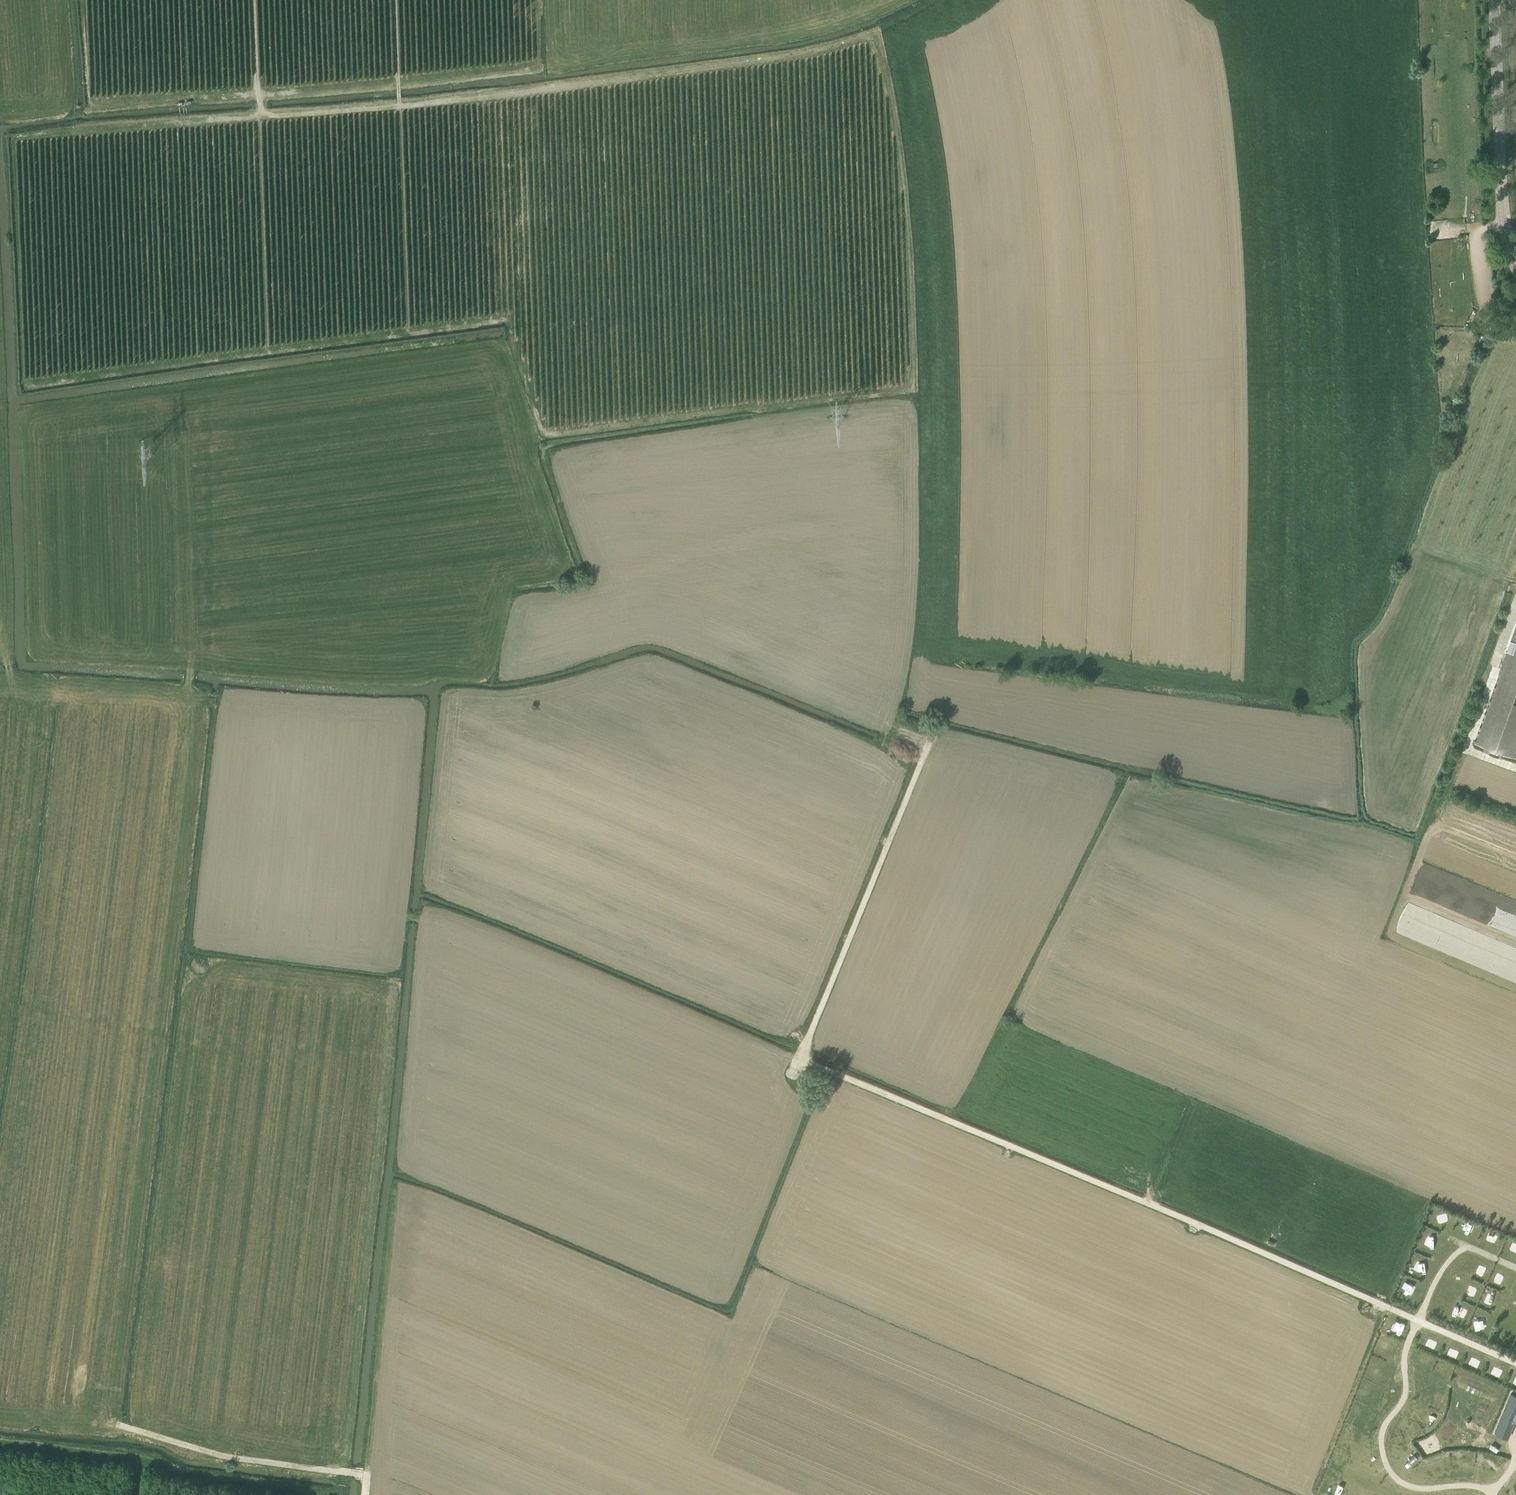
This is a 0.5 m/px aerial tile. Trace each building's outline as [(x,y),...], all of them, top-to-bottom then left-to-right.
[(1491,321),(1488,305),(1479,306),(1481,322),(1491,321)] [(1475,742),(1484,745),(1481,751),(1509,761),(1511,755),(1515,757),(1515,627),(1475,742)] [(1495,1433),(1506,1437),(1508,1434),(1509,1430),(1506,1428),(1508,1424),(1510,1419),(1512,1414),(1514,1409),(1515,1405),(1515,1395),(1511,1393),(1495,1433)]
